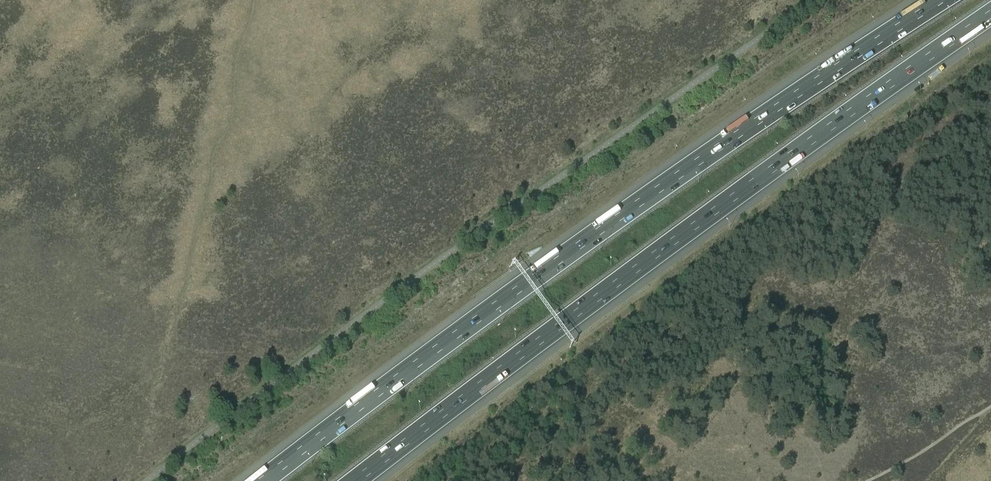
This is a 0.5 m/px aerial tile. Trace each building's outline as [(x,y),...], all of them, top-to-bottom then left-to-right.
[(969,35),(973,41),(990,28),(990,20),(969,35)]
